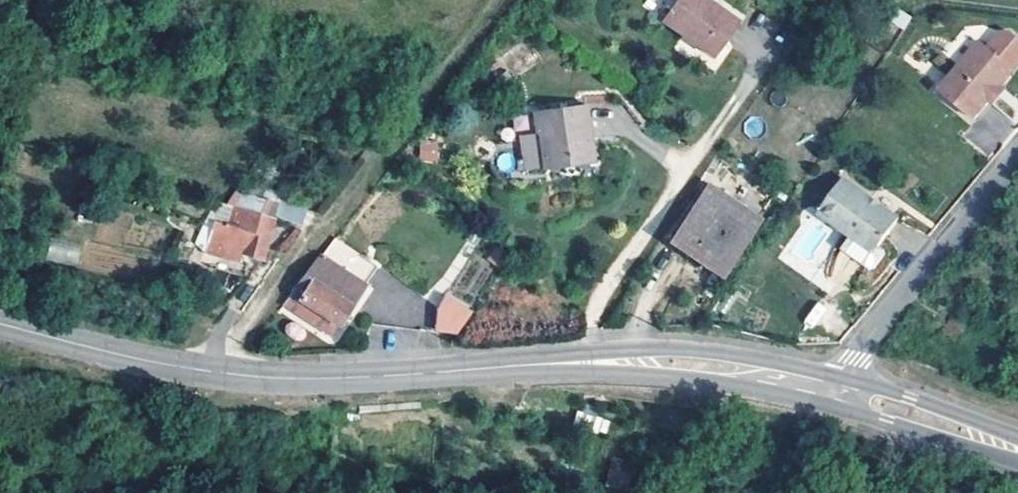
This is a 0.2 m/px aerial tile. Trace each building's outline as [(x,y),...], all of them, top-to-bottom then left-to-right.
[(703,0),(682,0),(663,22),(684,39),(686,37),(701,49),(699,52),(713,64),(741,31),(703,0)] [(922,13),(908,3),(899,13),(914,24),(922,13)] [(981,109),(994,93),(1008,76),(1006,74),(1017,58),(1017,23),(1015,20),(1007,21),(994,37),(984,30),(945,79),(981,109)] [(1013,81),(1008,76),(994,93),(999,97),(1013,81)] [(585,145),(585,107),(527,107),(527,130),(530,130),(531,159),(567,159),(568,145),(585,145)] [(420,154),(437,155),(438,138),(420,138),(420,154)] [(585,160),(585,145),(568,145),(567,159),(585,160)] [(899,216),(845,176),(819,211),(852,235),(844,247),(874,269),(887,250),(879,243),(899,216)] [(755,215),(707,181),(669,234),(718,268),(755,215)] [(276,195),(271,210),(305,220),(315,206),(276,195)] [(294,237),(305,220),(271,210),(252,205),(246,228),(242,244),(259,249),(281,255),(294,237)] [(246,228),(226,222),(219,252),(255,262),(259,249),(242,244),(246,228)] [(201,232),(191,230),(187,243),(198,246),(201,232)] [(389,273),(335,238),(319,265),(292,311),(346,345),(389,273)] [(78,264),(79,243),(49,240),(47,261),(78,264)] [(197,260),(189,258),(183,275),(191,277),(197,260)] [(811,327),(827,307),(818,301),(803,321),(811,327)] [(463,325),(437,306),(428,319),(428,340),(449,346),(463,325)] [(301,342),(307,331),(290,320),(283,331),(301,342)] [(573,428),(608,433),(610,416),(575,412),(573,428)]
